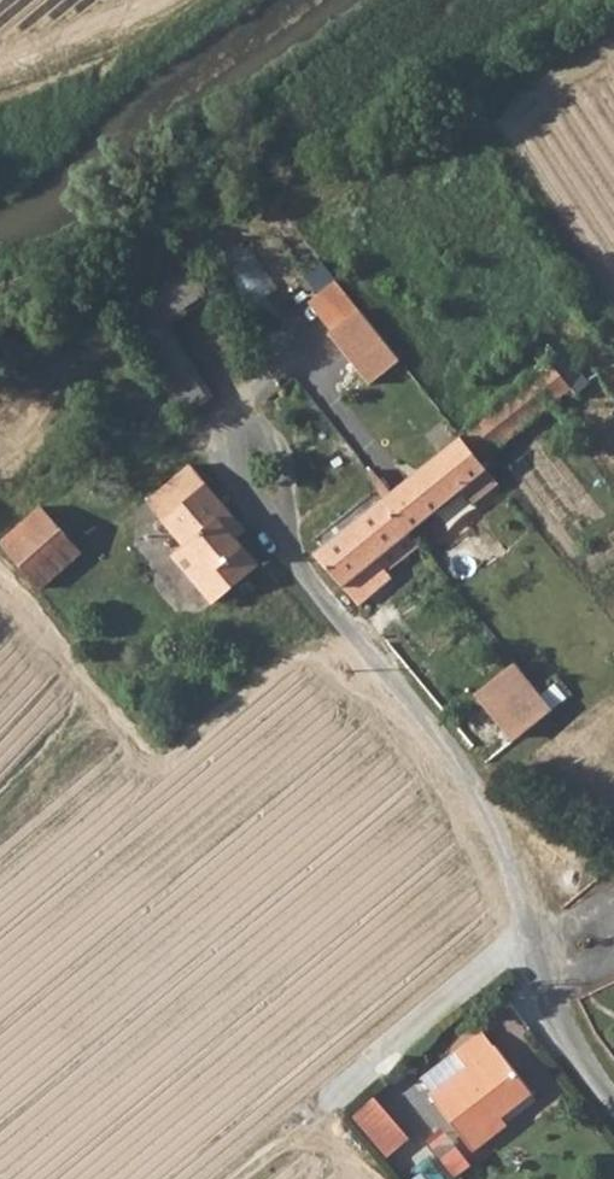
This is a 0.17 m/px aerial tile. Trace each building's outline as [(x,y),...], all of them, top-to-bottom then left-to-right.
[(216,289),(196,259),(174,273),(153,286),(170,316),(216,289)] [(353,313),(324,338),(367,389),(396,364),(353,313)] [(591,385),(565,353),(506,399),(527,426),(538,439),(585,400),(579,394),(591,385)] [(527,426),(506,399),(458,438),(488,473),(501,463),(493,454),(527,426)] [(405,538),(406,537),(463,493),(474,507),(500,488),(488,473),(458,438),(378,503),(405,538)] [(237,531),(243,527),(188,465),(147,502),(185,546),(175,554),(214,601),(261,561),(237,531)] [(405,538),(378,503),(350,526),(377,558),(388,571),(416,549),(406,537),(405,538)] [(39,510),(0,542),(0,547),(20,571),(62,539),(39,510)] [(350,526),(311,559),(337,590),(373,562),(383,574),(388,571),(377,558),(350,526)] [(78,557),(62,539),(20,571),(36,590),(78,557)] [(533,683),(499,712),(525,742),(559,712),(533,683)] [(433,1072),(479,1125),(484,1120),(477,1113),(487,1105),(528,1072),(491,1027),(488,1030),(477,1016),(448,1039),(458,1052),(433,1072)] [(463,1138),(479,1125),(433,1072),(419,1083),(463,1138)] [(403,1172),(427,1152),(379,1095),(356,1114),(403,1172)] [(477,1113),(484,1120),(493,1113),(487,1105),(477,1113)]
